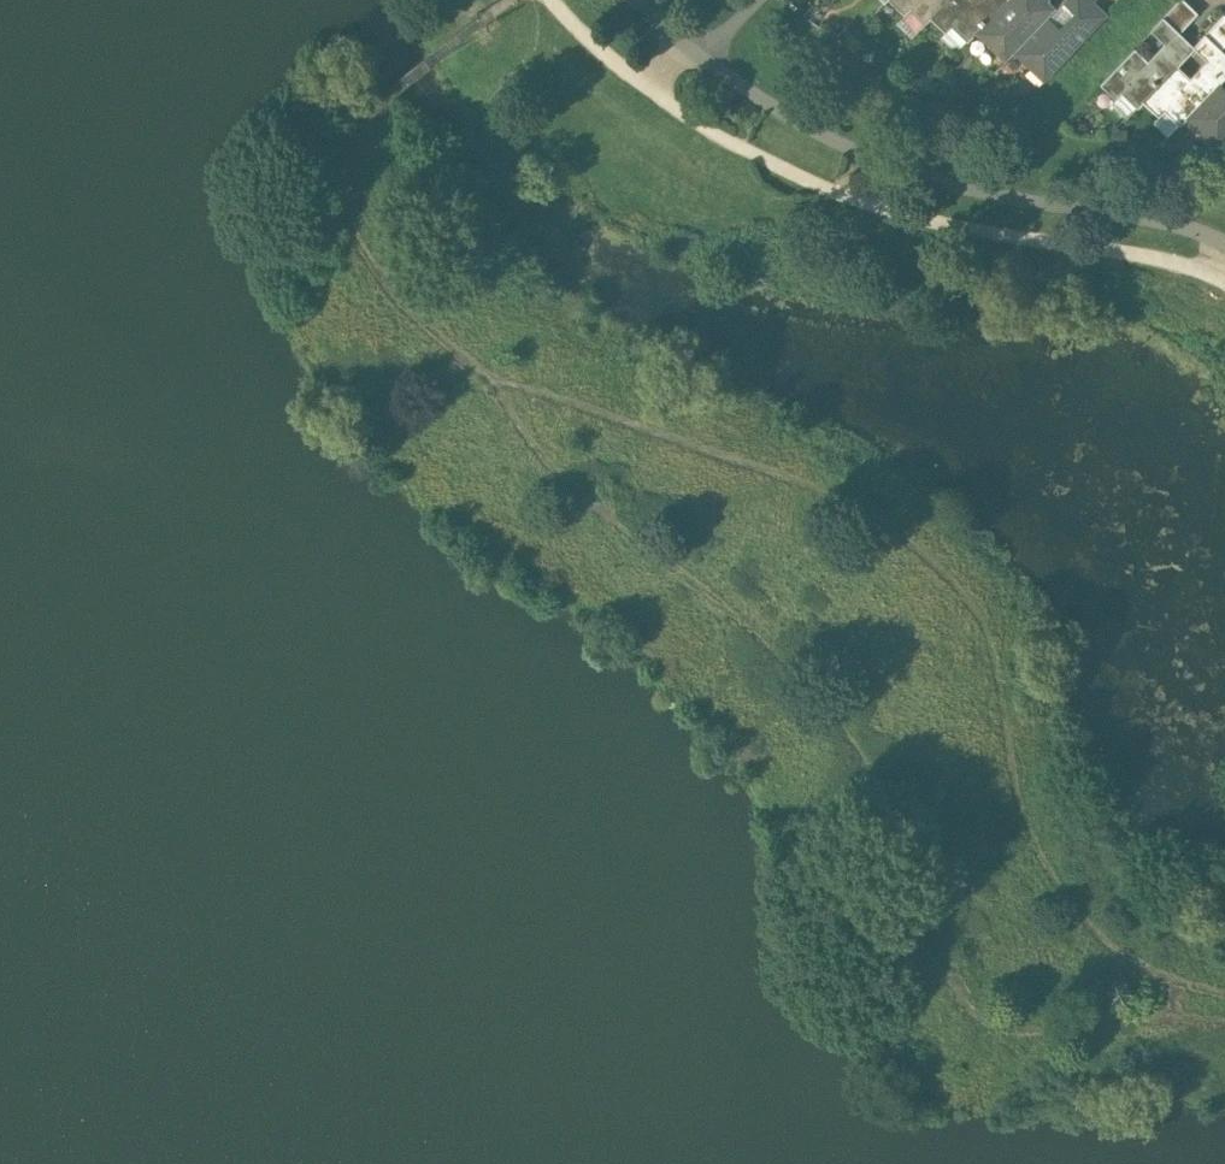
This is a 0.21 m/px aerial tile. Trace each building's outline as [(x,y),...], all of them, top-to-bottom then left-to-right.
[(903,13),(910,6),(925,21),(930,16),(945,0),(889,0),(903,13)] [(930,16),(945,31),(950,25),(965,40),(974,31),(1003,0),(945,0),(930,16)] [(974,31),(1004,60),(1013,52),(1046,17),(1055,7),(1048,0),(1003,0),(974,31)] [(1046,17),(1013,52),(1029,67),(1035,61),(1049,74),(1108,13),(1094,0),(1064,0),(1077,13),(1060,30),(1046,17)] [(1162,16),(1179,32),(1197,12),(1184,0),(1178,0),(1162,16)] [(1205,33),(1221,49),(1224,44),(1224,15),(1223,14),(1205,33)] [(1147,60),(1134,47),(1100,83),(1115,97),(1121,91),(1136,106),(1177,64),(1193,46),(1193,45),(1185,38),(1180,43),(1173,37),(1179,32),(1162,16),(1150,29),(1151,30),(1164,42),(1147,60)] [(1136,106),(1137,107),(1143,100),(1158,115),(1164,109),(1178,123),(1184,117),(1224,74),(1224,53),(1221,49),(1205,33),(1193,45),(1193,46),(1207,59),(1190,77),(1177,64),(1136,106)] [(1184,117),(1200,132),(1206,126),(1222,142),(1224,139),(1224,74),(1184,117)]
